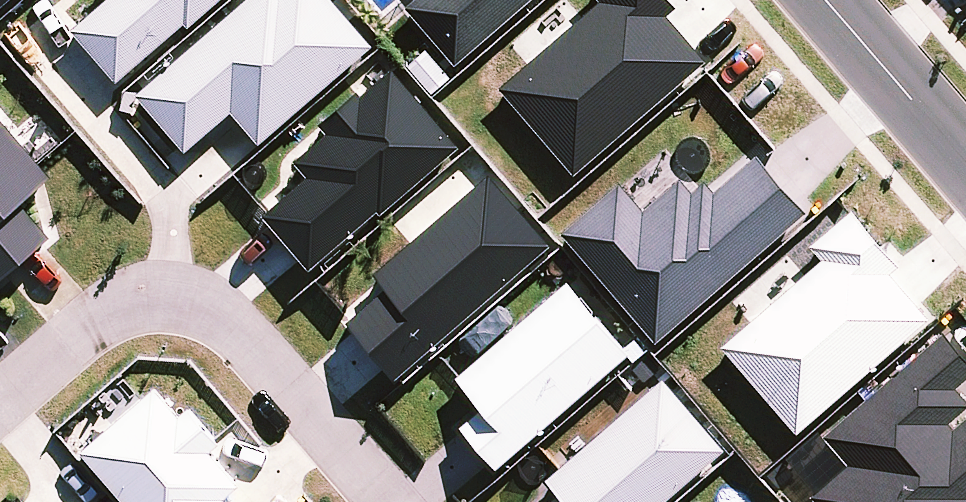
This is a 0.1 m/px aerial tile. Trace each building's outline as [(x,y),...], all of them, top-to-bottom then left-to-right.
[(116,72),(183,13),(187,18),(207,0),(93,0),(69,20),(116,72)] [(134,85),(185,142),(230,103),(258,135),(371,36),(340,0),(232,0),(134,85)] [(519,0),(407,0),(456,55),(519,0)] [(498,78),(574,164),(705,49),(665,4),(670,0),(586,0),(498,78)] [(380,205),(458,137),(390,60),(358,87),(355,82),(318,113),(325,122),(292,151),(306,167),(265,202),(262,204),(307,259),(376,201),(380,205)] [(51,225),(20,192),(50,166),(40,153),(0,106),(0,269),(51,225)] [(655,331),(804,201),(754,144),(711,182),(701,171),(688,182),(676,169),(642,199),(618,172),(559,223),(655,331)] [(395,368),(550,236),(486,165),(373,263),(386,278),(347,311),(395,368)] [(794,423),(927,309),(887,264),(898,255),(849,199),(806,236),(819,250),(719,336),(794,423)] [(494,458),(627,343),(566,272),(453,368),(481,397),(458,417),(494,458)] [(941,322),(861,391),(822,425),(847,455),(815,482),(811,486),(824,501),(965,501),(965,404),(950,417),(947,414),(965,397),(965,391),(954,377),(965,367),(965,351),(941,322)] [(723,439),(661,369),(543,470),(556,483),(535,501),(649,501),(723,439)] [(78,440),(131,501),(235,501),(223,488),(238,474),(209,442),(219,432),(186,395),(177,404),(153,375),(78,440)] [(815,482),(847,455),(822,425),(816,419),(784,447),(815,482)]
